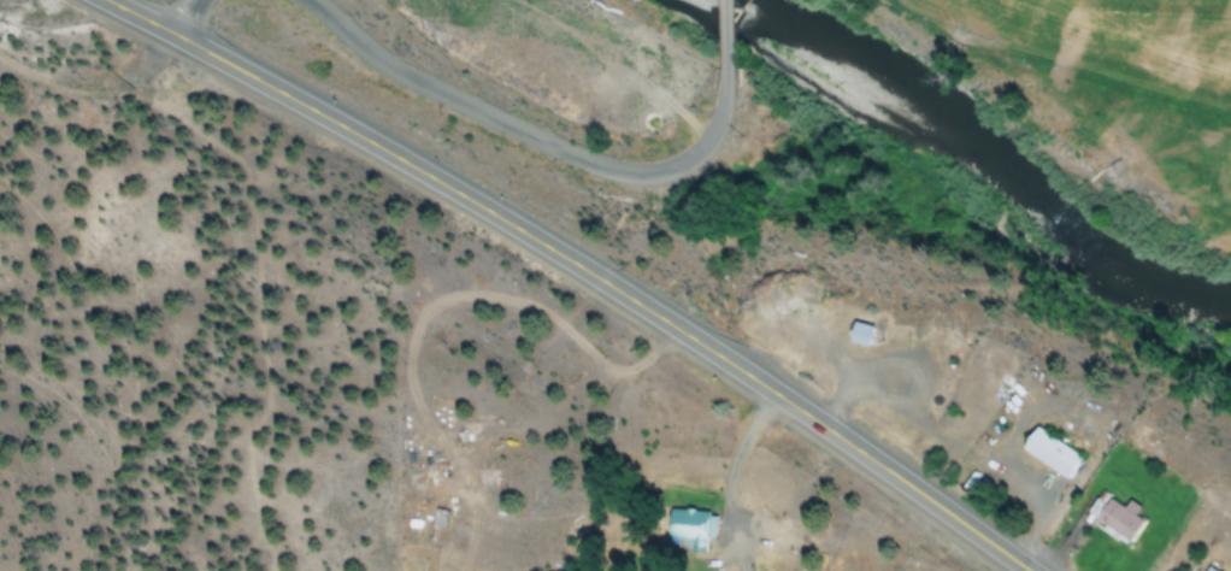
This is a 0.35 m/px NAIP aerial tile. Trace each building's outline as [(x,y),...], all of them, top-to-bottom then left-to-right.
[(849,322),(871,329),(865,352),(842,345),(849,322)] [(1031,428),(1082,460),(1067,484),(1017,452),(1031,428)] [(1107,496),(1123,507),(1126,502),(1139,511),(1136,516),(1145,523),(1126,552),(1088,525),(1107,496)] [(447,528),(451,502),(437,500),(433,525),(447,528)] [(664,506),(711,510),(707,554),(660,551),(664,506)]
